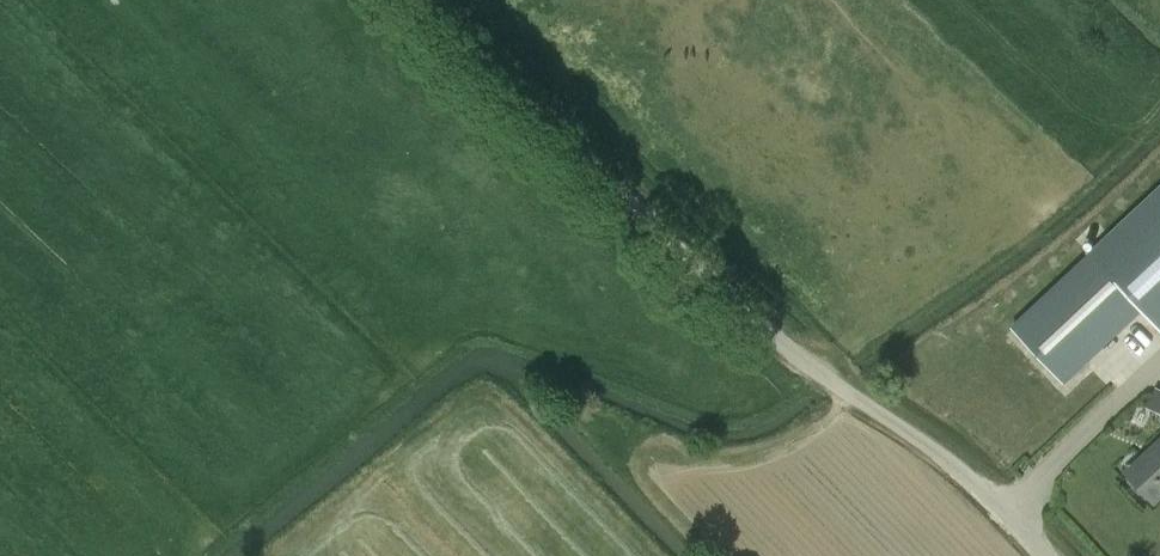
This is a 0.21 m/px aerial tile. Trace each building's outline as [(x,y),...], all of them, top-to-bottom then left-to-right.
[(1011,327),(1063,383),(1143,313),(1159,331),(1159,188),(1011,327)] [(1154,452),(1128,477),(1132,481),(1132,488),(1139,495),(1146,495),(1153,503),(1159,497),(1159,440),(1150,448),(1154,452)]
